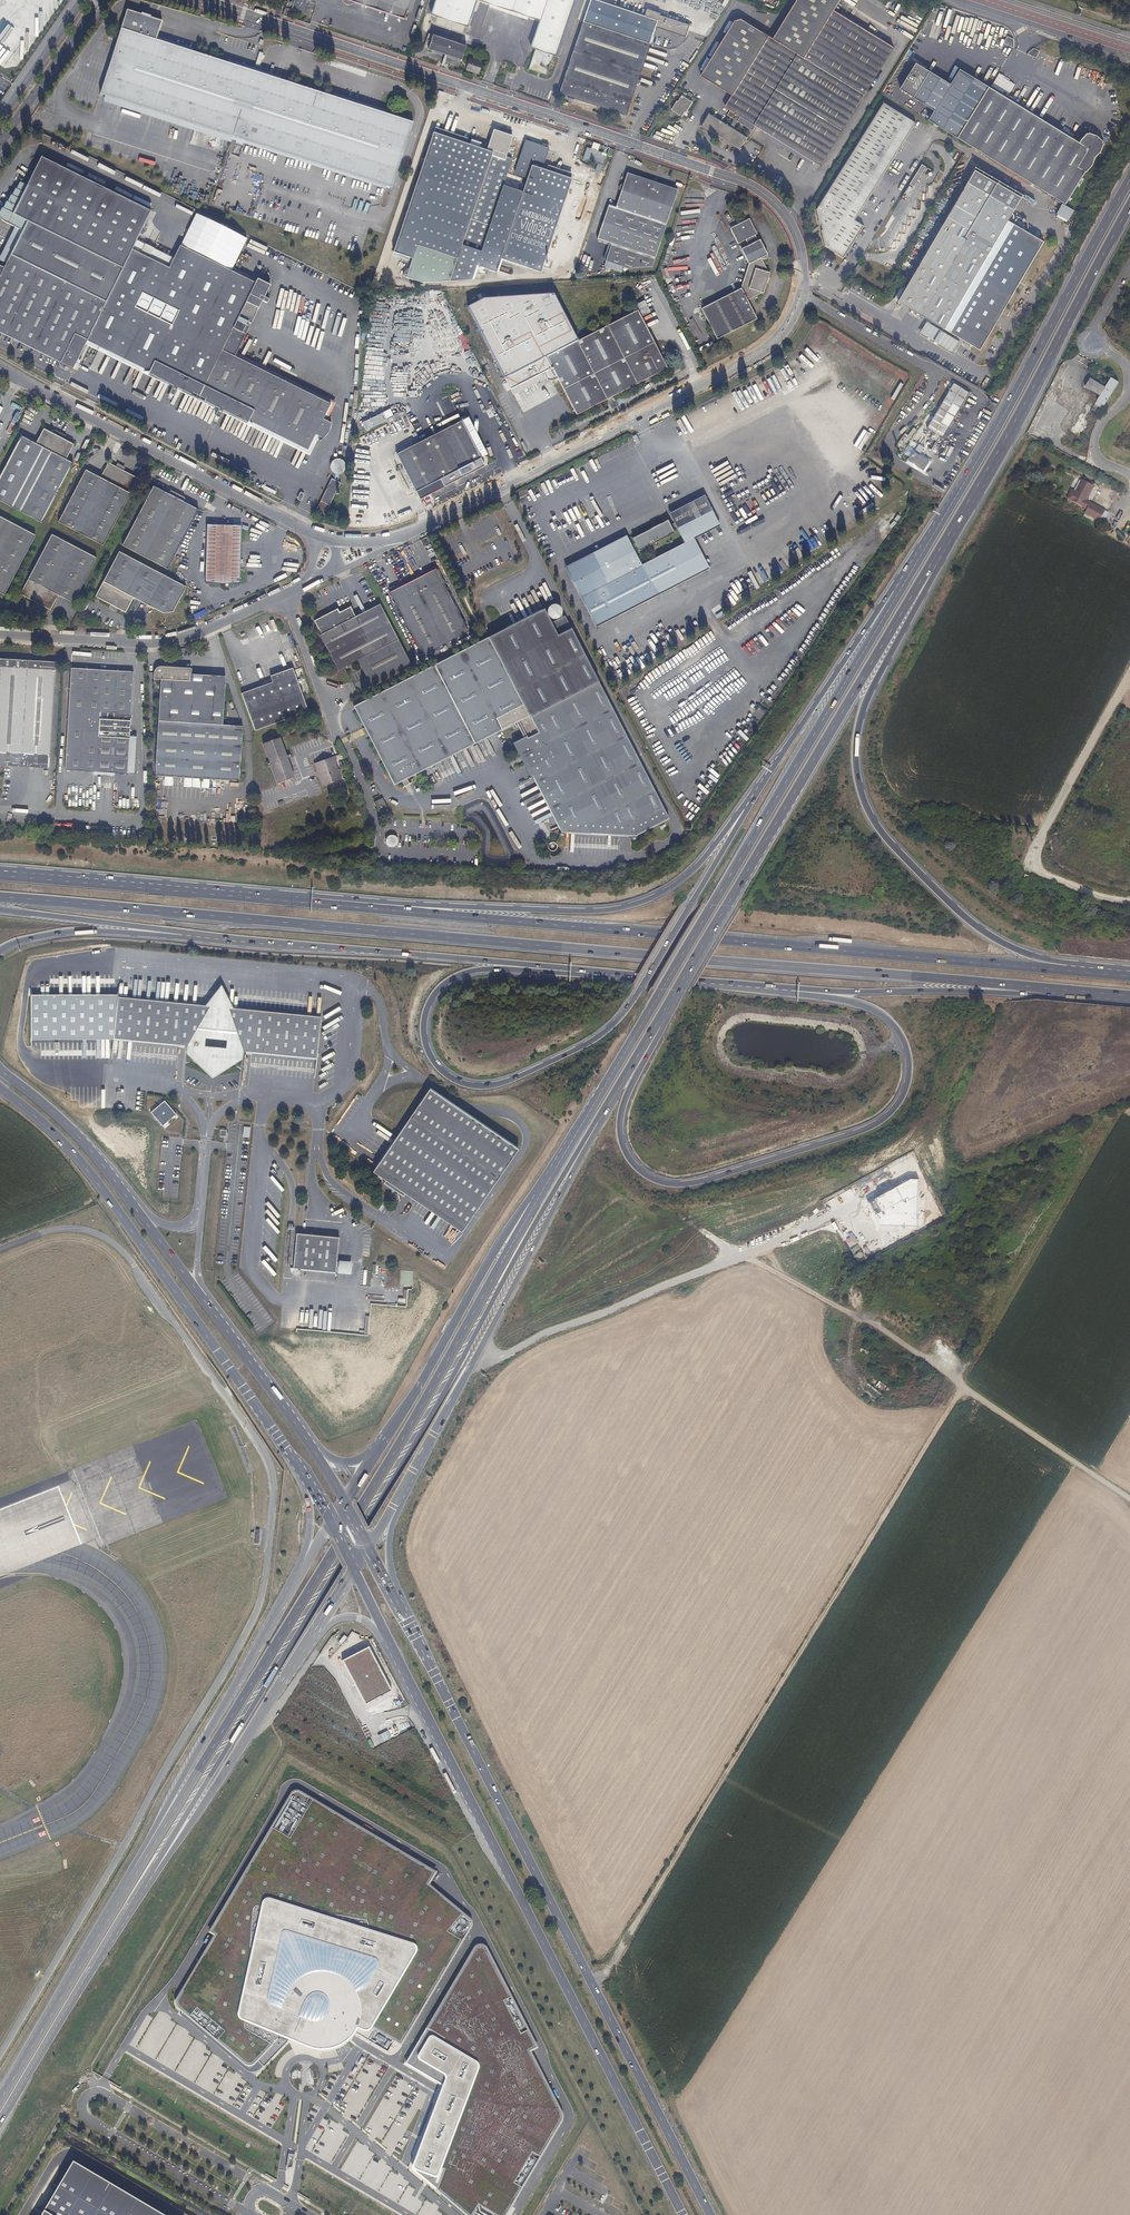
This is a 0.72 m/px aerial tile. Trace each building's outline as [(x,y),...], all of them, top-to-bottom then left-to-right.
[(19,0),(0,0),(0,8),(19,0)] [(291,9),(305,14),(309,2),(303,0),(294,0),(291,9)] [(406,13),(410,0),(370,0),(406,13)] [(415,0),(410,0),(406,13),(410,15),(415,0)] [(431,14),(468,28),(478,1),(540,23),(531,50),(535,51),(528,71),(546,77),(553,58),(556,59),(577,0),(436,0),(431,14)] [(836,15),(845,0),(802,0),(775,43),(743,23),(736,25),(702,80),(733,99),(725,111),(730,114),(738,119),(740,120),(756,130),(820,170),(895,52),(836,15)] [(118,30),(97,95),(232,139),(393,190),(414,125),(253,73),(153,41),(159,23),(124,11),(118,30)] [(16,14),(0,21),(0,34),(21,24),(16,14)] [(626,116),(649,44),(632,39),(583,23),(560,94),(626,116)] [(427,34),(422,47),(426,48),(431,35),(427,34)] [(464,47),(431,35),(426,48),(426,49),(459,60),(464,47)] [(186,48),(187,46),(158,37),(157,40),(186,48)] [(1037,58),(1040,51),(1032,48),(1029,55),(1037,58)] [(472,61),(468,73),(483,78),(487,65),(472,61)] [(1008,96),(1015,99),(1019,90),(1012,87),(1008,96)] [(1081,144),(1036,117),(988,88),(957,141),(967,148),(1014,176),(1050,198),(1065,207),(1105,139),(1090,130),(1081,144)] [(695,104),(684,96),(680,103),(679,102),(674,111),(684,117),(686,114),(688,115),(695,104)] [(919,128),(888,109),(863,149),(845,177),(832,197),(830,196),(820,212),(817,215),(819,225),(821,225),(822,230),(824,230),(825,235),(823,235),(824,240),(823,241),(824,250),(844,262),(865,230),(857,225),(878,192),(895,165),(911,140),(919,128)] [(738,119),(730,114),(727,119),(735,123),(738,119)] [(731,129),(719,121),(711,116),(702,129),(740,153),(748,140),(734,131),(731,129)] [(734,131),(738,125),(740,120),(738,119),(735,123),(731,129),(734,131)] [(756,130),(740,120),(738,125),(753,135),(756,130)] [(486,151),(433,133),(393,255),(408,260),(403,280),(423,286),(450,284),(455,270),(463,272),(465,264),(472,266),(511,160),(504,157),(510,137),(492,131),(486,151)] [(541,272),(572,179),(543,169),(549,149),(526,141),(515,173),(528,177),(526,185),(506,179),(499,202),(483,248),(482,252),(541,272)] [(588,148),(583,160),(598,165),(595,173),(600,174),(606,158),(601,156),(602,153),(588,148)] [(23,231),(12,251),(4,268),(0,266),(0,334),(57,362),(72,370),(84,346),(86,342),(116,358),(128,364),(173,387),(171,390),(169,397),(173,399),(176,393),(178,389),(205,403),(219,410),(217,414),(214,420),(219,422),(222,417),(224,413),(264,434),(307,455),(311,446),(316,448),(316,446),(319,447),(325,443),(329,437),(332,431),(332,421),(330,422),(329,422),(329,420),(326,418),(331,409),(248,366),(236,360),(238,357),(250,331),(246,329),(238,324),(240,321),(250,298),(263,305),(269,308),(271,303),(266,301),(272,289),(258,282),(256,286),(182,249),(175,260),(170,269),(134,250),(139,241),(153,213),(102,187),(43,157),(29,185),(22,181),(19,188),(17,188),(14,194),(13,194),(10,200),(8,201),(5,207),(3,207),(0,213),(0,215),(8,220),(8,222),(8,223),(23,231)] [(910,185),(914,187),(927,167),(923,165),(910,185)] [(981,171),(899,301),(980,352),(1047,246),(1011,224),(1026,200),(981,171)] [(652,267),(678,190),(628,174),(616,208),(609,206),(597,240),(611,245),(606,261),(652,267)] [(701,309),(717,339),(755,319),(746,300),(761,293),(768,273),(761,260),(767,257),(760,241),(758,242),(755,237),(757,235),(750,220),(730,229),(738,245),(745,241),(748,247),(740,250),(748,265),(740,289),(701,309)] [(175,260),(139,241),(134,250),(170,269),(175,260)] [(258,282),(183,245),(182,249),(256,286),(258,282)] [(496,272),(500,259),(482,252),(478,266),(496,272)] [(862,270),(858,267),(852,278),(855,280),(862,270)] [(646,298),(641,290),(633,293),(637,302),(646,298)] [(556,380),(576,415),(611,397),(667,370),(638,312),(612,324),(606,327),(579,340),(581,342),(578,343),(578,342),(554,294),(484,299),(468,307),(512,390),(547,372),(551,380),(556,380)] [(252,327),(263,305),(250,298),(240,320),(248,325),(252,327)] [(612,324),(605,308),(599,312),(606,327),(612,324)] [(248,325),(240,320),(240,321),(238,324),(246,329),(248,325)] [(958,342),(927,322),(920,332),(951,353),(958,342)] [(173,387),(128,364),(116,358),(86,342),(84,346),(171,390),(173,387)] [(297,388),(266,372),(238,357),(236,360),(248,366),(331,409),(326,418),(329,420),(329,422),(336,407),(297,388)] [(1086,375),(1081,384),(1095,394),(1093,398),(1102,404),(1116,381),(1106,375),(1101,384),(1086,375)] [(970,392),(954,382),(952,385),(969,395),(970,392)] [(944,437),(969,395),(952,385),(927,428),(944,437)] [(205,403),(178,389),(176,393),(217,414),(219,410),(205,403)] [(616,407),(611,397),(605,400),(610,411),(616,407)] [(264,434),(224,413),(222,417),(309,461),(316,448),(311,446),(307,455),(264,434)] [(369,420),(373,429),(387,422),(383,413),(369,420)] [(485,466),(463,421),(394,455),(413,492),(438,479),(442,487),(485,466)] [(11,434),(15,426),(11,423),(6,432),(11,434)] [(22,435),(0,476),(0,500),(16,509),(43,523),(60,492),(75,464),(67,459),(75,444),(44,428),(36,442),(22,435)] [(935,450),(947,457),(952,446),(941,440),(935,450)] [(914,451),(909,460),(924,469),(929,460),(914,451)] [(345,467),(345,464),(344,461),(340,459),(337,459),(336,460),(332,462),(331,465),(330,468),(332,471),(334,473),(334,478),(332,478),(321,501),(317,510),(326,514),(342,483),(340,482),(340,475),(343,473),(344,471),(345,467)] [(104,546),(139,478),(109,462),(102,477),(86,469),(58,522),(104,546)] [(1087,493),(1091,485),(1080,479),(1073,491),(1069,489),(1065,497),(1080,506),(1087,493)] [(199,509),(154,486),(122,545),(167,569),(199,509)] [(1084,508),(1087,502),(1084,501),(1084,499),(1085,499),(1088,493),(1087,493),(1080,506),(1084,508)] [(717,527),(701,497),(666,515),(673,528),(682,545),(682,546),(692,540),(717,527)] [(1096,521),(1102,510),(1087,502),(1084,508),(1081,513),(1096,521)] [(0,516),(0,594),(4,596),(37,536),(0,516)] [(672,534),(665,520),(629,538),(636,552),(672,534)] [(242,525),(207,524),(205,584),(240,585),(242,525)] [(97,557),(53,533),(20,595),(50,611),(58,595),(73,603),(97,557)] [(585,571),(630,548),(624,536),(607,544),(563,566),(570,579),(585,571)] [(424,546),(430,544),(427,538),(421,540),(424,546)] [(656,597),(707,571),(692,540),(682,546),(682,545),(681,545),(639,566),(656,597)] [(570,579),(579,598),(623,575),(639,566),(630,548),(585,571),(570,579)] [(119,550),(94,597),(126,614),(133,599),(163,614),(173,613),(186,587),(119,550)] [(656,597),(639,566),(623,575),(595,589),(611,620),(656,597)] [(434,568),(386,594),(420,657),(468,630),(434,568)] [(611,620),(595,589),(579,598),(594,628),(611,620)] [(408,665),(376,607),(353,620),(347,609),(336,615),(335,614),(312,626),(318,638),(317,639),(324,651),(336,674),(356,663),(369,686),(408,665)] [(513,745),(530,778),(533,775),(563,834),(634,838),(668,820),(573,629),(558,636),(543,607),(487,636),(529,714),(537,728),(539,730),(513,745)] [(312,626),(335,614),(334,611),(311,624),(312,626)] [(529,714),(487,636),(355,705),(397,785),(403,782),(529,714)] [(606,657),(611,670),(616,668),(618,672),(621,671),(614,654),(606,657)] [(54,688),(55,662),(9,660),(0,659),(0,765),(49,768),(51,730),(54,688)] [(134,670),(70,666),(63,770),(134,774),(136,736),(130,736),(134,670)] [(219,726),(224,685),(209,684),(210,678),(202,678),(202,683),(188,682),(188,675),(190,675),(191,669),(155,666),(153,669),(151,680),(155,680),(155,678),(159,678),(153,739),(178,740),(237,744),(239,728),(219,726)] [(267,683),(290,674),(289,670),(266,679),(267,683)] [(306,712),(290,674),(240,693),(254,732),(303,713),(306,712)] [(278,737),(261,743),(276,783),(293,776),(278,737)] [(234,783),(237,744),(178,740),(153,739),(151,774),(200,780),(234,783)] [(340,770),(335,756),(313,764),(321,786),(341,779),(338,771),(340,770)] [(412,783),(409,778),(403,782),(406,787),(412,783)] [(461,805),(477,798),(475,794),(460,801),(461,805)] [(380,814),(387,811),(382,799),(374,802),(380,814)] [(393,835),(386,839),(391,849),(399,844),(393,835)] [(556,850),(557,849),(557,847),(557,846),(556,845),(555,844),(554,843),(553,843),(552,843),(551,843),(550,843),(549,844),(548,845),(548,846),(548,847),(548,848),(548,850),(549,851),(550,852),(551,852),(553,852),(554,852),(555,851),(556,851),(556,850)] [(283,1055),(317,1059),(321,1016),(264,1011),(228,1007),(221,991),(210,1005),(163,1000),(118,998),(114,1039),(189,1045),(193,1049),(192,1050),(213,1069),(237,1054),(236,1053),(241,1051),(283,1055)] [(31,1040),(114,1039),(118,998),(118,995),(31,995),(31,1040)] [(409,1192),(412,1194),(466,1230),(512,1161),(519,1150),(428,1090),(396,1139),(375,1170),(388,1178),(383,1186),(404,1199),(409,1192)] [(164,1100),(150,1113),(162,1127),(176,1115),(164,1100)] [(406,1209),(400,1217),(404,1221),(410,1212),(406,1209)] [(336,1236),(297,1233),(292,1232),(290,1267),(333,1271),(336,1236)] [(352,1274),(352,1261),(339,1260),(338,1273),(352,1274)] [(401,1270),(400,1285),(413,1285),(413,1271),(401,1270)] [(880,1381),(876,1386),(884,1390),(887,1385),(880,1381)] [(370,1652),(361,1652),(361,1662),(370,1662),(370,1652)] [(405,1723),(375,1736),(379,1744),(409,1731),(405,1723)] [(402,1737),(389,1743),(393,1751),(405,1745),(402,1737)] [(355,1750),(355,1768),(369,1768),(369,1750),(355,1750)] [(175,2004),(176,2008),(182,2013),(181,2015),(246,2071),(250,2073),(257,2071),(265,2067),(290,2041),(312,2050),(322,2050),(332,2049),(341,2046),(350,2040),(357,2033),(368,2040),(374,2030),(402,2045),(471,1926),(470,1920),(428,1884),(436,1873),(297,1790),(292,1794),(210,1932),(215,1935),(176,2001),(175,2004)] [(406,2062),(444,2084),(413,2164),(415,2169),(468,2214),(506,2214),(563,2120),(563,2116),(562,2111),(529,2049),(538,2046),(486,1945),(481,1943),(476,1945),(406,2062)] [(41,2214),(168,2214),(75,2160),(41,2214)]
